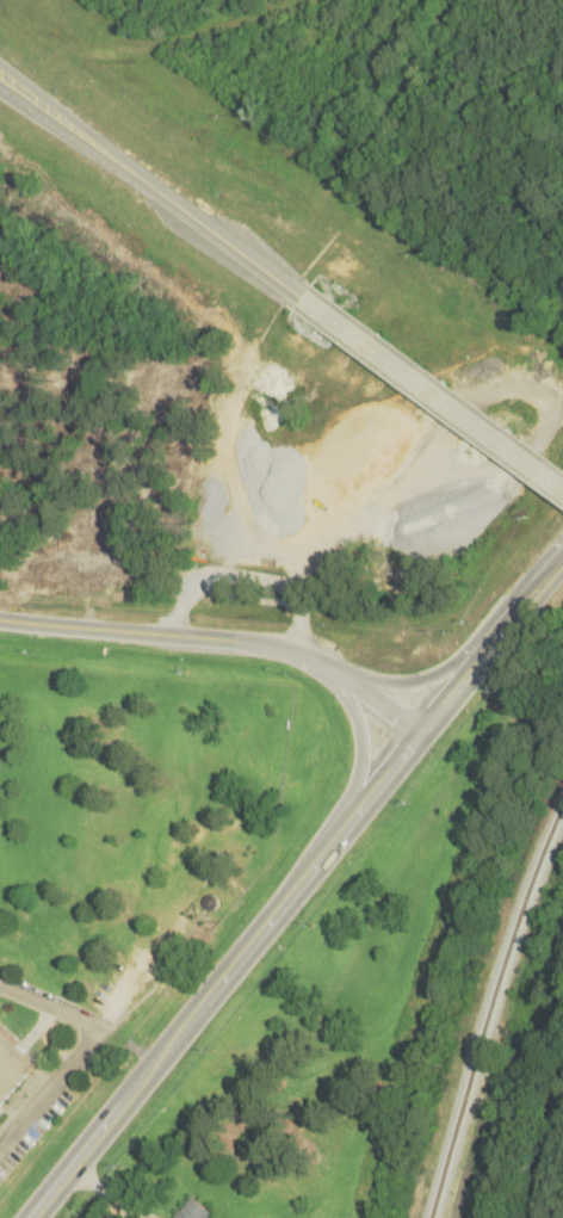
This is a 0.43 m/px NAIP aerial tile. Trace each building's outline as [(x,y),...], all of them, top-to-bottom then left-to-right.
[(37,1063),(0,1030),(0,1106),(37,1063)] [(213,1213),(193,1195),(173,1217),(209,1217),(213,1213)]
